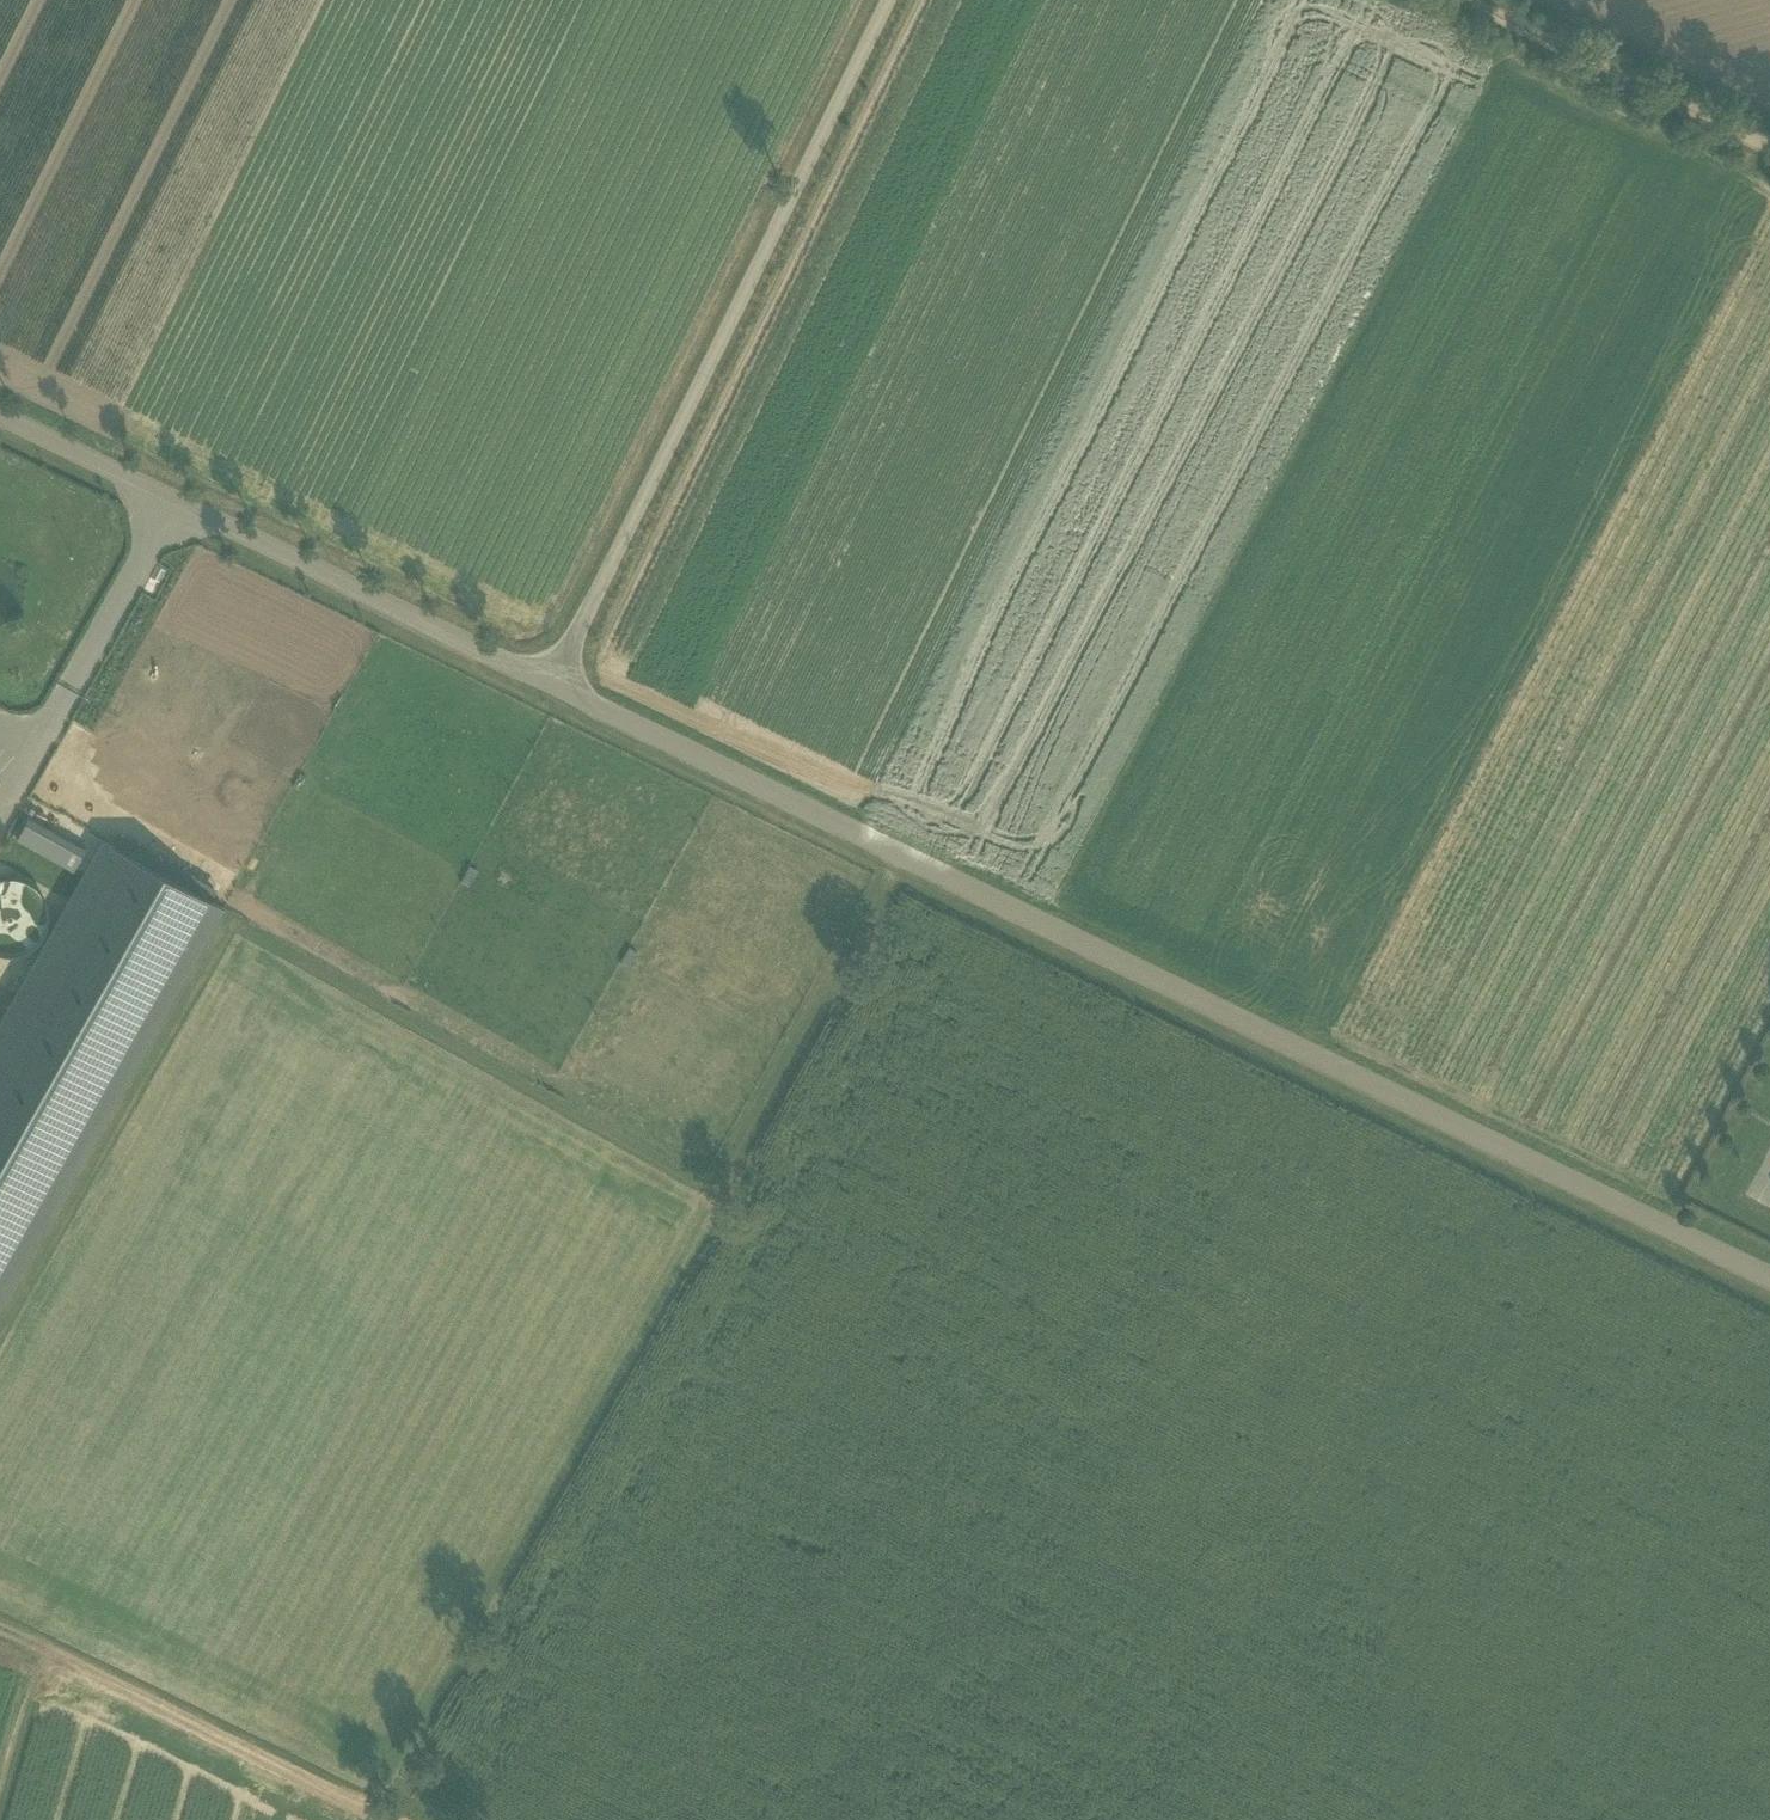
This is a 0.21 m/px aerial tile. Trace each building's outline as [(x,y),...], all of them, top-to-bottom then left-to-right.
[(86,850),(71,841),(68,847),(25,823),(16,839),(74,871),(86,850)] [(225,907),(104,839),(0,1025),(0,1307),(225,907)] [(16,892),(18,892),(18,881),(0,881),(0,937),(32,936),(32,919),(17,919),(16,892)]
